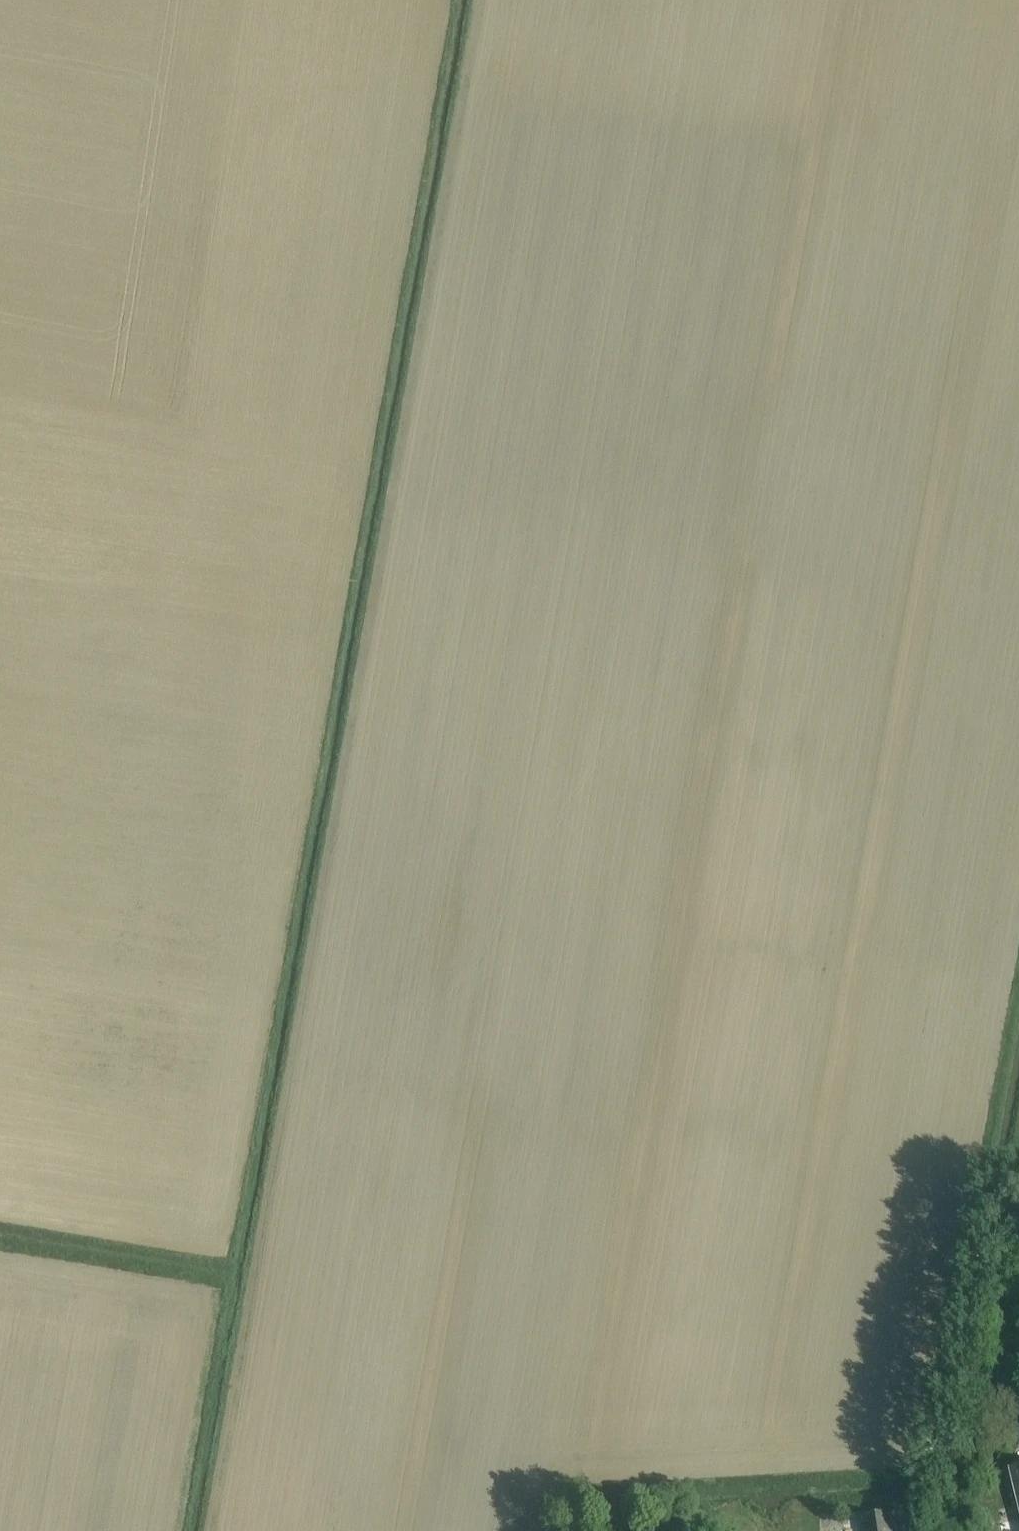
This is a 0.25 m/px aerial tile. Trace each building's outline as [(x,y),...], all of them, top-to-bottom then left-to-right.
[(862,1520),(864,1530),(893,1530),(891,1516),(862,1520)]
